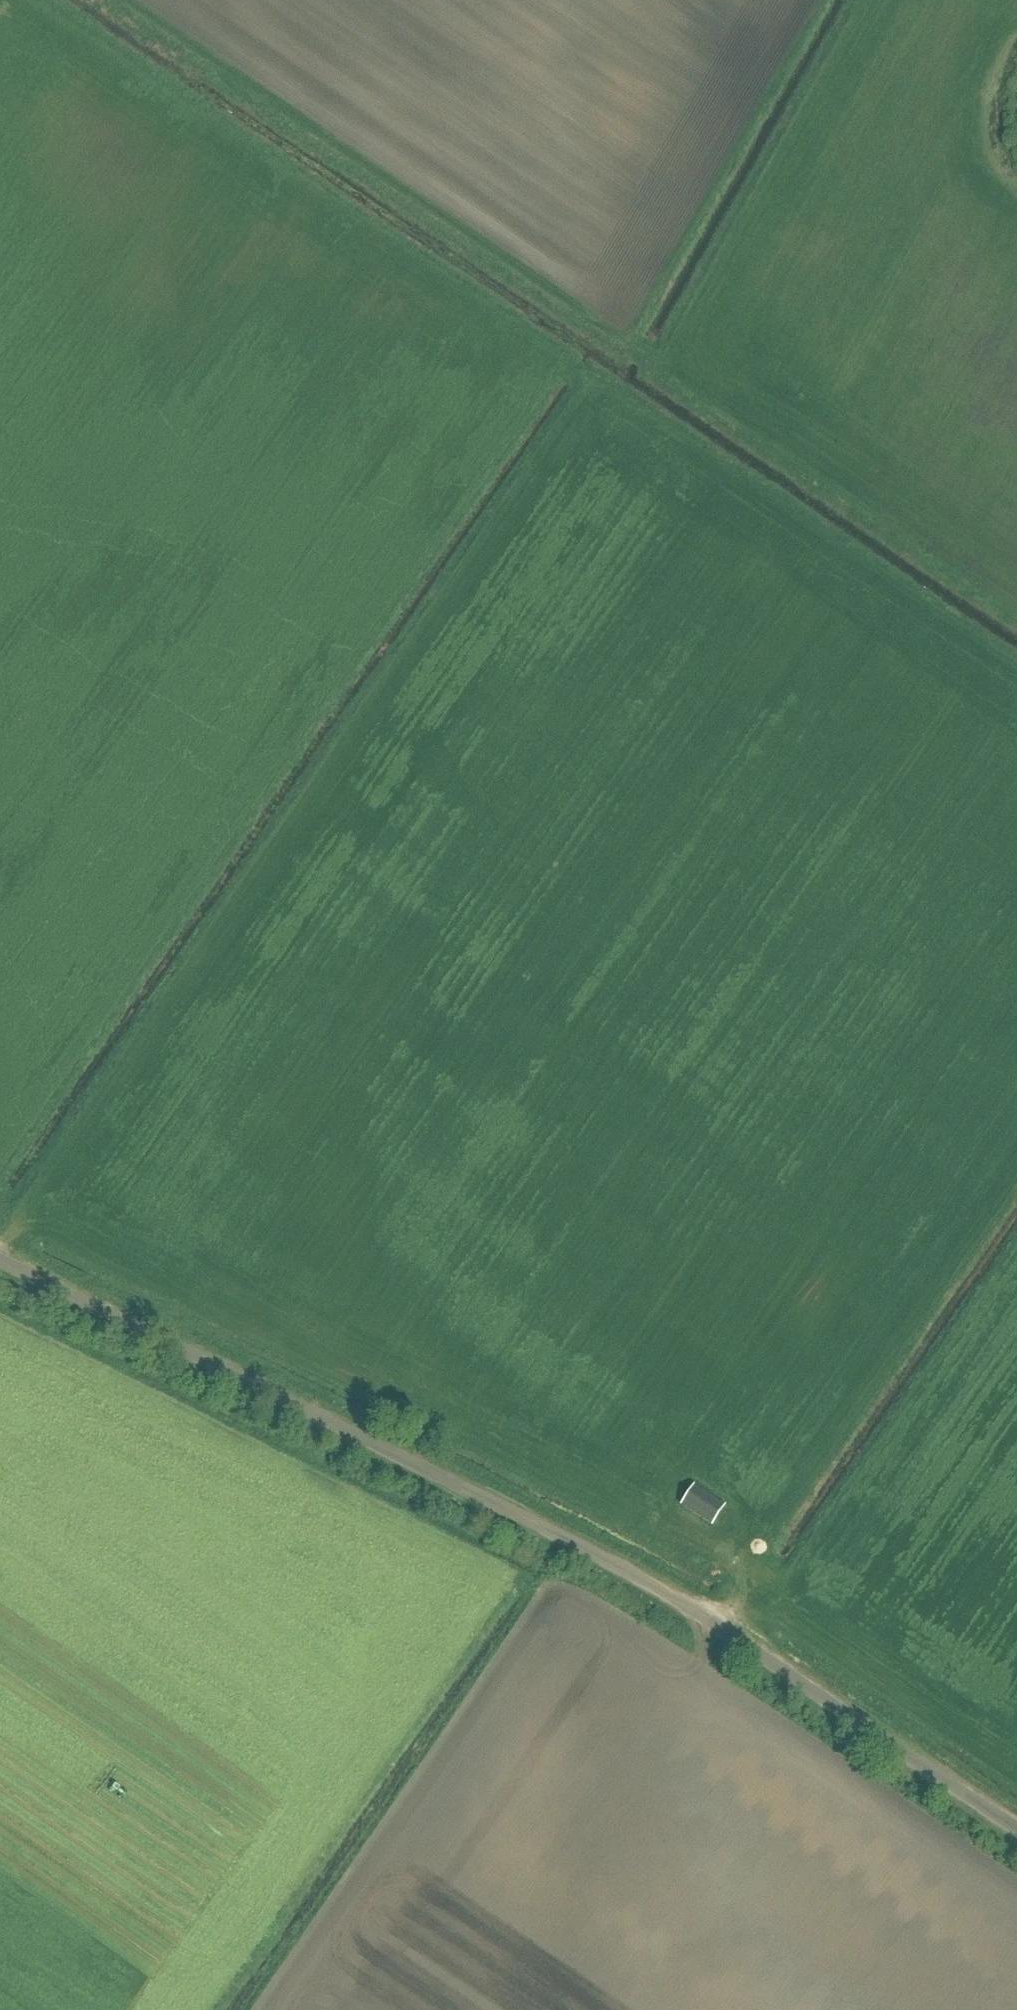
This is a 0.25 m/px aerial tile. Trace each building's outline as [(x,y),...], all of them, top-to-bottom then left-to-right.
[(722,1505),(691,1487),(679,1508),(710,1526),(722,1505)]
